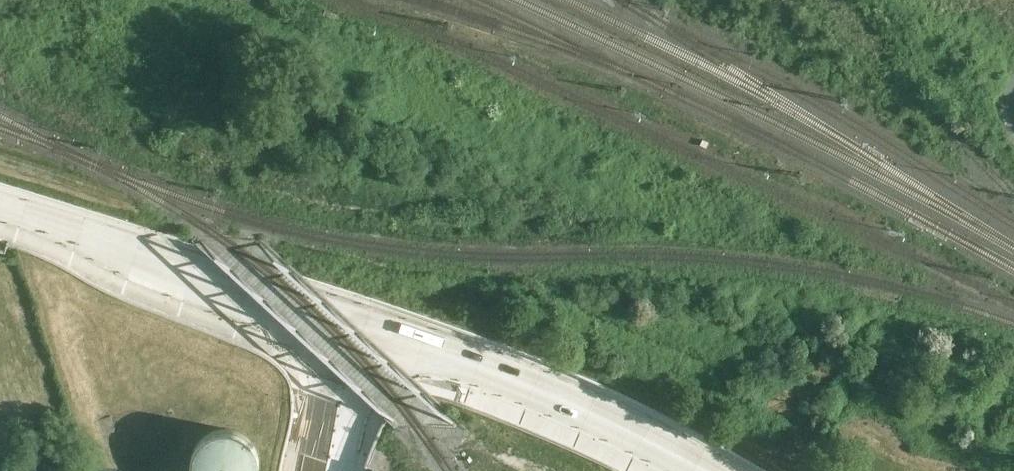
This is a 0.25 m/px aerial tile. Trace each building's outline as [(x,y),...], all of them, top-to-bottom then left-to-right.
[(241,434),(231,431),(220,431),(211,435),(203,440),(194,455),(192,468),(193,470),(260,470),(261,468),(260,455),(256,447),(251,441),(241,434)]
